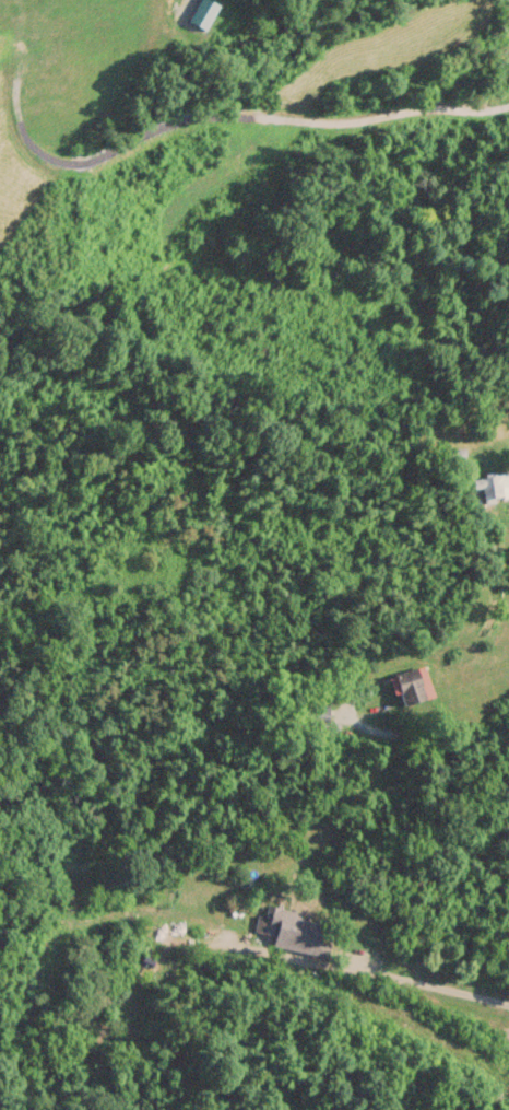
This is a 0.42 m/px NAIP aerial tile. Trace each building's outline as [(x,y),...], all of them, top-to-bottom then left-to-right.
[(508,498),(508,473),(508,472),(475,480),(481,504),(508,498)] [(406,705),(433,697),(423,665),(396,673),(406,705)] [(311,918),(287,912),(278,944),(302,951),(311,918)] [(271,934),(274,918),(257,914),(254,930),(271,934)]
